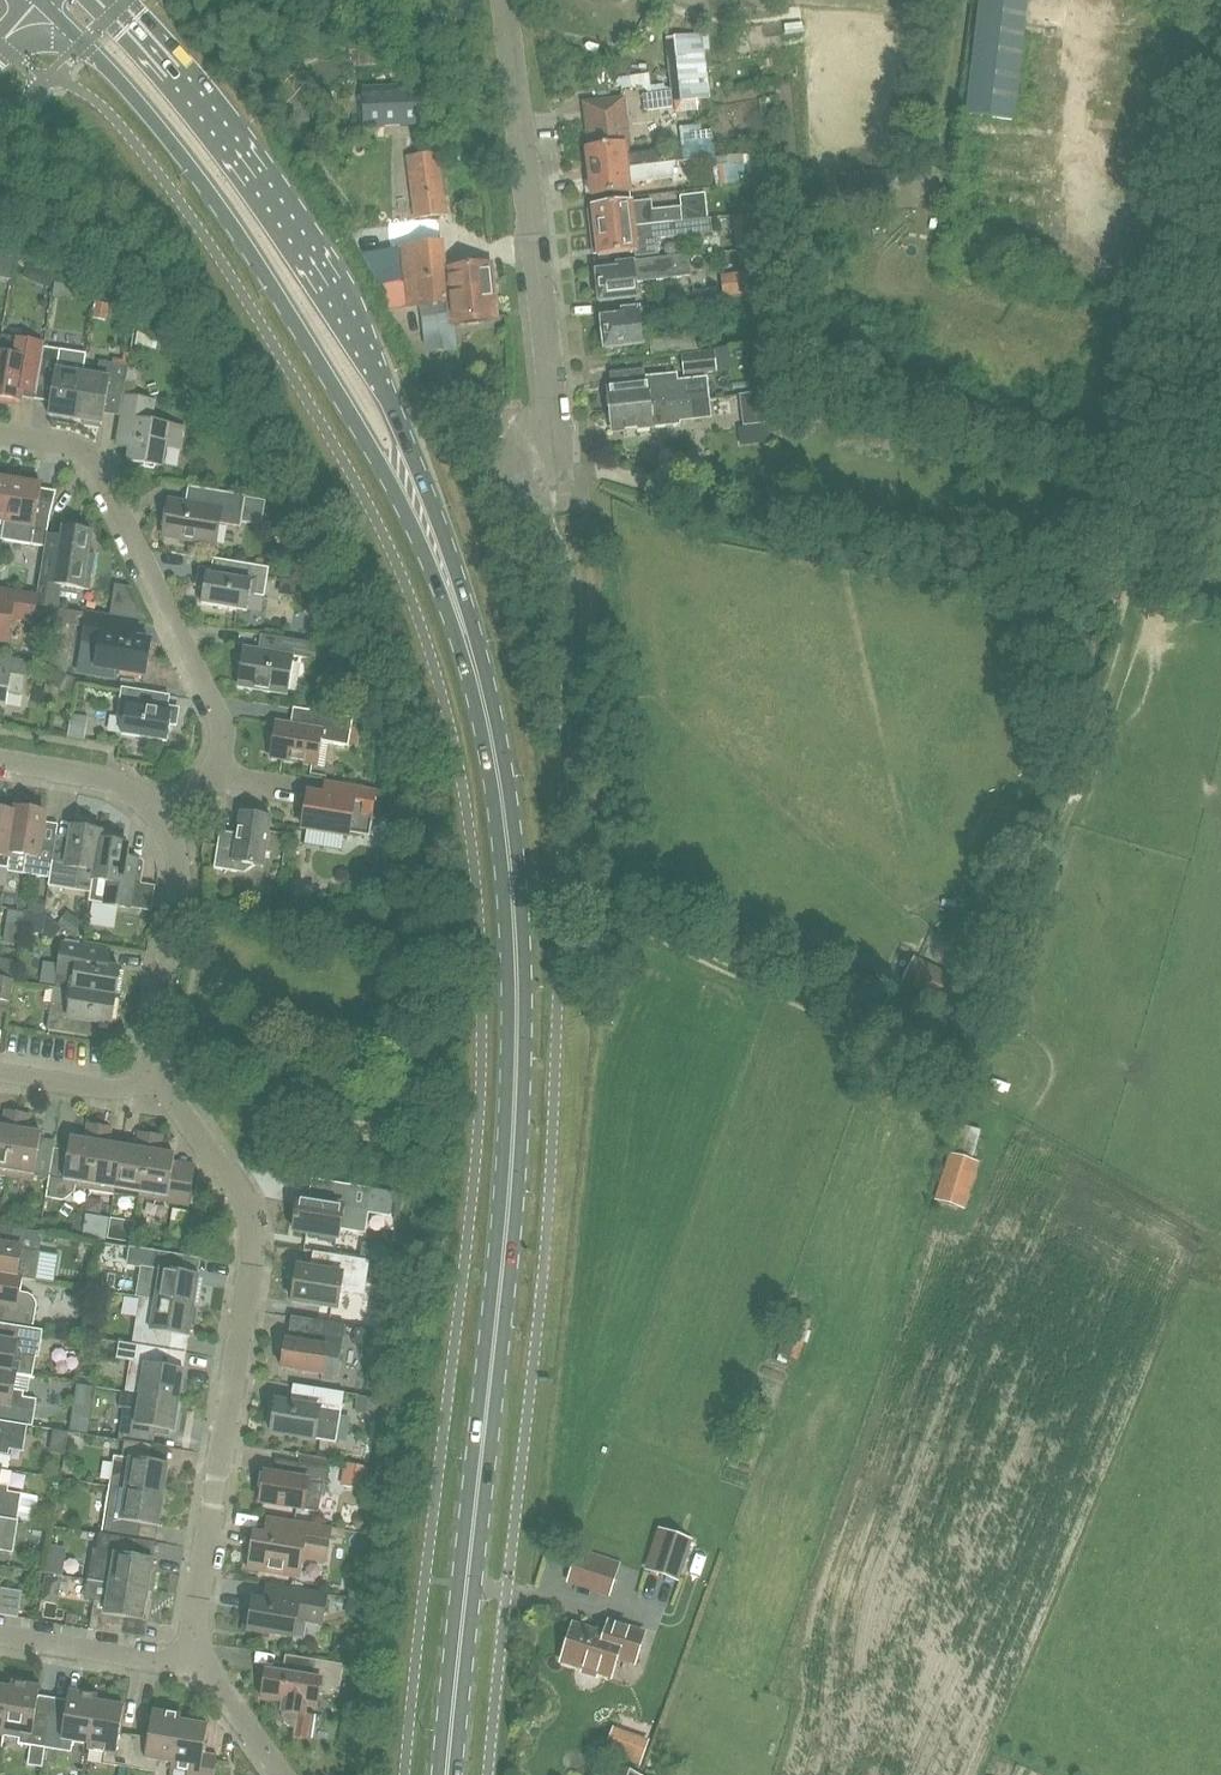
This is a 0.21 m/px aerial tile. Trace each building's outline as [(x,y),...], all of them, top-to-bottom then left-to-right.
[(1017,120),(1032,0),(983,0),(969,114),(1017,120)] [(710,99),(704,50),(709,49),(707,38),(703,39),(702,35),(674,37),(675,52),(668,54),(673,104),(710,99)] [(438,125),(435,84),(358,89),(361,130),(438,125)] [(654,165),(653,156),(645,157),(645,153),(645,152),(629,154),(623,100),(586,104),(591,147),(586,148),(589,172),(654,165)] [(713,129),(683,134),(688,165),(719,159),(713,129)] [(446,216),(439,153),(406,157),(414,220),(446,216)] [(747,185),(745,162),(716,166),(719,188),(747,185)] [(631,192),(630,181),(673,176),(671,163),(654,165),(589,172),(592,197),(631,192)] [(652,200),(632,202),(593,207),(594,209),(589,210),(590,224),(595,223),(596,231),(684,222),(682,207),(653,210),(652,200)] [(758,247),(754,215),(733,218),(736,249),(758,247)] [(657,239),(696,234),(695,220),(684,222),(596,231),(597,239),(592,239),(594,254),(599,253),(599,256),(636,252),(636,257),(659,254),(657,239)] [(398,243),(402,277),(404,301),(447,297),(448,297),(447,286),(465,284),(466,294),(495,291),(492,260),(445,264),(443,239),(398,243)] [(638,298),(637,282),(691,276),(689,256),(616,264),(617,269),(596,271),(600,302),(638,298)] [(50,287),(53,277),(55,272),(42,267),(40,272),(39,276),(42,284),(50,287)] [(753,292),(751,273),(741,274),(743,293),(753,292)] [(498,312),(495,291),(466,294),(465,284),(447,286),(448,297),(447,297),(449,317),(424,319),(427,354),(457,351),(454,316),(498,312)] [(104,318),(106,304),(95,302),(92,316),(104,318)] [(601,317),(605,349),(644,344),(641,321),(660,318),(659,306),(622,310),(623,315),(601,317)] [(672,339),(650,340),(651,354),(700,349),(698,333),(671,336),(672,339)] [(949,345),(950,333),(927,333),(927,344),(949,345)] [(25,372),(39,375),(43,347),(44,344),(7,337),(4,355),(0,354),(0,403),(13,405),(16,400),(20,401),(25,372)] [(75,420),(83,374),(86,354),(59,350),(43,347),(39,375),(38,381),(54,383),(48,415),(75,420)] [(714,351),(682,355),(684,376),(716,372),(714,351)] [(101,424),(102,424),(107,392),(123,394),(128,366),(99,361),(96,376),(83,374),(75,420),(84,421),(83,426),(100,429),(101,424)] [(611,408),(709,398),(706,378),(678,380),(677,374),(645,377),(645,384),(621,386),(621,392),(610,393),(611,408)] [(744,426),(767,422),(763,394),(738,397),(744,426)] [(162,467),(165,447),(181,449),(184,428),(151,423),(155,402),(123,396),(118,428),(134,430),(129,462),(162,467)] [(679,422),(679,419),(711,416),(709,398),(611,408),(613,425),(625,424),(625,430),(654,427),(654,425),(679,422)] [(5,522),(12,480),(0,478),(0,540),(2,540),(5,522)] [(37,514),(41,485),(12,480),(5,522),(2,540),(45,547),(50,516),(37,514)] [(206,507),(170,501),(164,536),(214,544),(217,524),(241,528),(246,496),(209,490),(206,507)] [(790,520),(788,508),(787,508),(770,511),(772,523),(786,521),(790,520)] [(92,533),(80,531),(80,525),(67,523),(65,528),(62,528),(58,556),(44,554),(39,582),(37,596),(35,605),(57,609),(61,585),(89,590),(95,557),(89,555),(92,533)] [(264,597),(269,568),(217,560),(215,573),(211,576),(199,574),(196,587),(204,588),(201,604),(247,611),(250,595),(264,597)] [(35,605),(37,596),(6,591),(4,604),(0,603),(0,641),(7,643),(11,618),(33,622),(35,605)] [(71,623),(73,611),(60,609),(58,621),(71,623)] [(145,675),(150,641),(114,635),(117,619),(87,614),(82,644),(99,647),(95,667),(145,675)] [(310,659),(313,643),(278,637),(276,653),(245,648),(239,686),(286,694),(292,656),(310,659)] [(27,662),(0,658),(0,706),(5,706),(8,691),(22,694),(27,662)] [(70,692),(76,680),(61,672),(55,684),(70,692)] [(177,726),(179,714),(166,712),(164,708),(166,695),(121,688),(116,717),(124,718),(121,735),(167,742),(170,725),(177,726)] [(348,746),(353,718),(310,711),(307,727),(276,722),(271,758),(316,765),(319,741),(348,746)] [(80,740),(84,717),(71,715),(67,738),(80,740)] [(368,835),(376,790),(344,784),(342,799),(309,793),(303,829),(348,836),(348,832),(368,835)] [(40,846),(45,813),(16,809),(15,813),(16,814),(10,853),(10,854),(10,858),(8,868),(23,870),(23,874),(50,878),(52,861),(54,848),(40,846)] [(8,868),(10,858),(10,854),(10,853),(16,814),(15,813),(0,811),(0,867),(8,868)] [(264,859),(271,816),(250,813),(239,821),(237,835),(232,839),(219,836),(216,855),(214,868),(244,873),(264,859)] [(94,872),(99,840),(100,841),(101,832),(90,830),(90,827),(88,824),(77,822),(74,824),(74,828),(72,828),(66,864),(52,861),(50,878),(48,886),(77,891),(80,869),(94,872)] [(141,884),(144,862),(142,860),(126,857),(128,845),(126,845),(127,841),(125,838),(114,837),(111,839),(110,842),(100,841),(99,840),(94,872),(89,901),(132,908),(136,883),(141,884)] [(22,927),(24,913),(8,911),(5,924),(22,927)] [(76,939),(85,926),(76,920),(67,932),(76,939)] [(120,969),(106,967),(108,953),(63,945),(58,973),(75,976),(73,990),(115,997),(120,969)] [(11,995),(16,961),(0,959),(0,993),(11,995)] [(956,979),(915,959),(901,986),(942,1007),(956,979)] [(77,1020),(111,1026),(115,997),(73,990),(54,987),(47,1030),(74,1034),(77,1020)] [(17,1113),(5,1111),(2,1127),(0,1127),(0,1175),(7,1177),(17,1113)] [(33,1181),(41,1134),(27,1131),(30,1115),(17,1113),(7,1177),(33,1181)] [(89,1190),(99,1126),(87,1124),(84,1140),(70,1138),(68,1151),(54,1149),(45,1197),(62,1200),(73,1192),(74,1187),(89,1190)] [(115,1194),(122,1147),(109,1144),(112,1128),(99,1126),(89,1190),(115,1194)] [(140,1198),(151,1134),(138,1132),(135,1149),(122,1147),(115,1194),(140,1198)] [(193,1180),(171,1176),(174,1155),(160,1153),(163,1136),(151,1134),(140,1198),(189,1206),(193,1180)] [(974,1161),(949,1153),(934,1200),(959,1208),(974,1161)] [(299,1199),(294,1231),(319,1235),(318,1240),(335,1243),(336,1238),(338,1238),(340,1222),(364,1226),(366,1213),(391,1217),(395,1192),(370,1189),(332,1183),(329,1204),(299,1199)] [(35,1280),(42,1234),(13,1229),(10,1247),(0,1245),(0,1275),(17,1278),(17,1277),(22,1278),(35,1280)] [(194,1307),(199,1276),(181,1273),(184,1257),(155,1252),(152,1269),(160,1270),(155,1300),(194,1307)] [(364,1295),(369,1261),(334,1256),(332,1272),(298,1266),(292,1302),(337,1309),(339,1291),(364,1295)] [(19,1293),(22,1278),(17,1277),(17,1278),(0,1275),(0,1306),(5,1306),(3,1321),(32,1325),(36,1304),(35,1301),(32,1296),(28,1294),(19,1293)] [(194,1307),(155,1300),(139,1298),(132,1345),(169,1351),(172,1334),(189,1337),(194,1307)] [(339,1361),(345,1325),(310,1320),(306,1344),(286,1340),(284,1351),(280,1354),(279,1363),(281,1367),(281,1369),(323,1375),(325,1359),(339,1361)] [(11,1374),(13,1360),(24,1361),(25,1355),(39,1358),(43,1331),(5,1325),(2,1341),(0,1341),(0,1373),(11,1374)] [(179,1401),(184,1371),(166,1368),(169,1351),(132,1345),(120,1343),(117,1360),(130,1362),(125,1392),(125,1393),(179,1401)] [(32,1377),(11,1374),(0,1373),(0,1421),(28,1426),(32,1426),(37,1400),(23,1398),(24,1392),(29,1393),(32,1377)] [(336,1443),(339,1427),(344,1393),(314,1389),(311,1408),(276,1402),(271,1432),(336,1443)] [(154,1446),(156,1429),(174,1432),(179,1401),(125,1393),(125,1392),(121,1392),(119,1408),(123,1408),(118,1440),(124,1441),(154,1446)] [(372,1414),(375,1398),(358,1396),(355,1411),(372,1414)] [(86,1434),(88,1421),(71,1418),(68,1431),(86,1434)] [(10,1450),(23,1452),(28,1426),(0,1421),(0,1455),(9,1456),(10,1450)] [(163,1496),(168,1465),(151,1463),(154,1446),(124,1441),(121,1458),(114,1457),(109,1487),(163,1496)] [(373,1468),(346,1463),(342,1485),(369,1490),(373,1468)] [(306,1495),(324,1498),(330,1470),(299,1464),(296,1479),(264,1473),(259,1503),(304,1510),(306,1495)] [(7,1519),(17,1521),(21,1494),(8,1492),(9,1486),(0,1485),(0,1518),(7,1519)] [(158,1526),(163,1496),(109,1487),(101,1535),(109,1536),(138,1540),(141,1524),(158,1526)] [(366,1525),(365,1520),(363,1518),(361,1517),(356,1518),(353,1522),(354,1526),(358,1529),(362,1529),(363,1528),(366,1525)] [(325,1562),(331,1530),(293,1523),(290,1540),(254,1534),(248,1569),(298,1578),(302,1558),(325,1562)] [(645,1572),(679,1583),(693,1541),(658,1530),(645,1572)] [(148,1591),(153,1560),(136,1557),(138,1540),(109,1536),(104,1564),(112,1566),(109,1584),(109,1585),(148,1591)] [(618,1564),(578,1552),(569,1579),(609,1592),(618,1564)] [(143,1621),(148,1591),(109,1585),(109,1584),(87,1580),(84,1600),(94,1601),(92,1612),(96,1613),(93,1631),(123,1636),(126,1618),(143,1621)] [(17,1618),(21,1592),(0,1589),(0,1615),(17,1618)] [(314,1622),(319,1594),(289,1589),(286,1605),(253,1600),(252,1609),(245,1608),(241,1635),(269,1640),(270,1634),(293,1637),(296,1619),(314,1622)] [(604,1636),(573,1626),(561,1661),(583,1668),(582,1673),(595,1677),(597,1672),(610,1677),(617,1657),(634,1662),(643,1634),(608,1623),(604,1636)] [(293,1680),(286,1678),(286,1677),(286,1675),(285,1674),(284,1673),(282,1673),(266,1670),(264,1670),(261,1671),(259,1673),(258,1675),(258,1678),(258,1680),(260,1682),(261,1684),(264,1685),(261,1699),(283,1703),(281,1712),(281,1716),(282,1719),(284,1723),(287,1725),(290,1727),(294,1729),(292,1738),(311,1741),(315,1716),(305,1714),(306,1706),(316,1708),(319,1695),(338,1698),(344,1665),(313,1660),(311,1677),(294,1675),(293,1680)] [(12,1683),(4,1682),(0,1685),(0,1736),(4,1737),(5,1731),(4,1731),(12,1683)] [(44,1749),(50,1718),(35,1716),(40,1687),(12,1683),(4,1731),(5,1731),(20,1733),(18,1744),(44,1749)] [(89,1745),(96,1702),(97,1697),(69,1692),(64,1720),(50,1718),(44,1749),(71,1753),(73,1742),(88,1744),(89,1745)] [(124,1707),(96,1702),(89,1745),(88,1744),(87,1750),(103,1753),(102,1764),(129,1768),(133,1737),(119,1735),(124,1707)] [(172,1764),(179,1722),(180,1722),(181,1716),(153,1711),(148,1740),(133,1737),(129,1768),(155,1772),(157,1761),(172,1764)] [(207,1726),(180,1722),(179,1722),(172,1764),(171,1770),(187,1772),(187,1774),(214,1774),(217,1757),(203,1754),(207,1726)]
